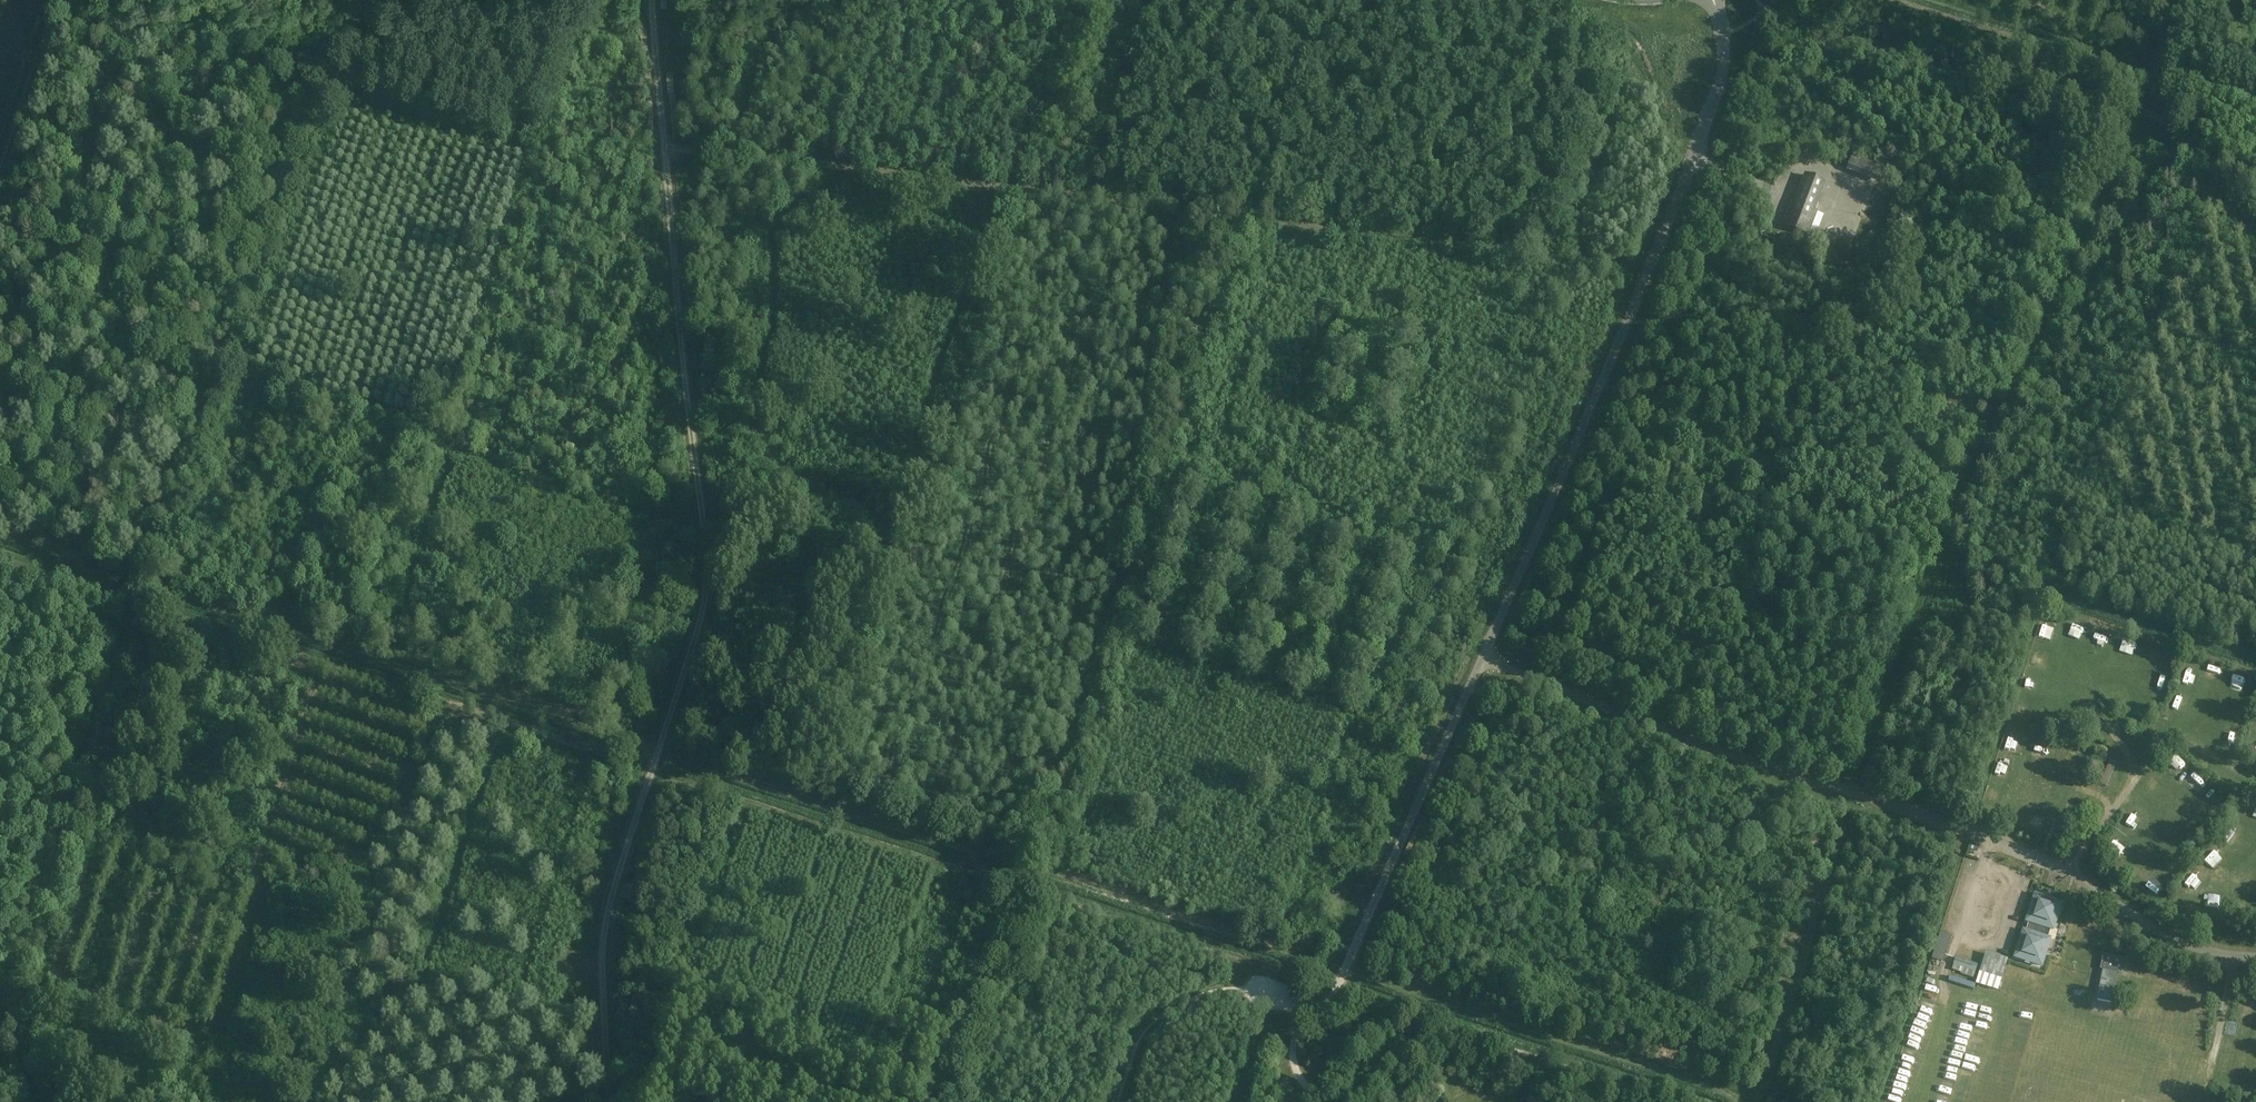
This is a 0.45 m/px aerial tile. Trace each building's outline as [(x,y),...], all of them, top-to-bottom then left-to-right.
[(1792,144),(1796,153),(1805,150),(1802,140),(1792,144)] [(1845,151),(1840,164),(1846,166),(1851,154),(1845,151)] [(1847,170),(1847,171),(1859,175),(1865,158),(1854,154),(1847,170)] [(1886,166),(1865,158),(1859,175),(1875,181),(1880,183),(1886,166)] [(1886,166),(1881,180),(1896,186),(1901,172),(1886,166)] [(1825,182),(1805,175),(1794,202),(1792,201),(1782,226),(1808,235),(1817,211),(1815,210),(1825,182)] [(2041,627),(2038,639),(2051,642),(2054,630),(2041,627)] [(2124,636),(2121,644),(2134,648),(2136,639),(2124,636)] [(2182,667),(2195,668),(2197,657),(2183,656),(2182,667)] [(2210,664),(2208,670),(2226,674),(2227,667),(2210,664)] [(2237,676),(2233,687),(2244,691),(2248,681),(2237,676)] [(2025,689),(2032,690),(2034,678),(2027,677),(2025,689)] [(2157,692),(2164,695),(2168,685),(2161,683),(2157,692)] [(2173,702),(2186,706),(2190,694),(2177,691),(2173,702)] [(2112,696),(2109,702),(2119,708),(2122,702),(2112,696)] [(2149,701),(2138,704),(2141,713),(2151,711),(2149,701)] [(2015,715),(2026,717),(2029,706),(2017,703),(2015,715)] [(2242,720),(2246,711),(2236,707),(2232,716),(2242,720)] [(462,713),(466,721),(475,717),(471,709),(462,713)] [(2070,723),(2080,727),(2085,714),(2075,710),(2070,723)] [(2047,723),(2058,725),(2060,714),(2048,712),(2047,723)] [(2225,742),(2236,744),(2238,731),(2227,729),(2225,742)] [(2004,747),(2015,750),(2019,739),(2007,735),(2004,747)] [(2061,751),(2077,755),(2078,749),(2062,745),(2061,751)] [(2176,763),(2180,759),(2171,750),(2167,755),(2176,763)] [(2117,762),(2111,759),(2100,783),(2106,786),(2117,762)] [(2194,767),(2185,774),(2194,784),(2203,777),(2194,767)] [(2150,791),(2157,781),(2147,774),(2140,785),(2150,791)] [(1991,804),(1995,793),(1989,790),(1985,801),(1991,804)] [(577,801),(578,810),(588,809),(588,801),(577,801)] [(2220,803),(2219,812),(2226,813),(2227,804),(2220,803)] [(2006,817),(2019,820),(2021,814),(2008,811),(2006,817)] [(2214,816),(2205,822),(2211,830),(2219,825),(2214,816)] [(2229,827),(2240,833),(2246,823),(2235,817),(2229,827)] [(2128,838),(2135,828),(2125,821),(2118,831),(2128,838)] [(2187,846),(2192,850),(2198,842),(2193,838),(2187,846)] [(2217,855),(2224,845),(2217,840),(2210,849),(2217,855)] [(1977,855),(1981,846),(1973,843),(1970,853),(1977,855)] [(2168,867),(2176,875),(2182,868),(2174,861),(2168,867)] [(2193,871),(2203,875),(2206,867),(2197,863),(2193,871)] [(1958,908),(1965,887),(1958,885),(1951,905),(1958,908)] [(2061,903),(2035,895),(2026,921),(2028,922),(2025,931),(2023,931),(2015,957),(2041,965),(2049,939),(2047,939),(2050,929),(2052,929),(2061,903)] [(2220,905),(2219,895),(2207,895),(2208,906),(2220,905)] [(2237,908),(2246,910),(2249,899),(2240,897),(2237,908)] [(2001,957),(1980,950),(1974,966),(1995,974),(2001,957)] [(2103,969),(2122,973),(2125,959),(2105,955),(2103,969)] [(1970,970),(1973,963),(1956,957),(1952,968),(1960,971),(1962,967),(1970,970)] [(2112,982),(2101,979),(2097,1000),(2108,1002),(2112,982)] [(1956,981),(1954,986),(1964,989),(1966,984),(1956,981)] [(1925,984),(1924,990),(1937,993),(1939,987),(1925,984)] [(1928,993),(1925,998),(1935,1003),(1937,999),(1928,993)] [(2146,1006),(2149,997),(2138,994),(2136,1003),(2146,1006)] [(2052,1000),(2051,1007),(2068,1010),(2069,1003),(2052,1000)] [(1931,1020),(1925,1018),(1926,1013),(1918,1010),(1912,1027),(1927,1032),(1931,1020)] [(1357,1017),(1350,1021),(1357,1031),(1363,1026),(1357,1017)] [(1909,1042),(1905,1054),(1920,1059),(1924,1047),(1909,1042)] [(1903,1061),(1901,1066),(1915,1070),(1916,1065),(1903,1061)]
